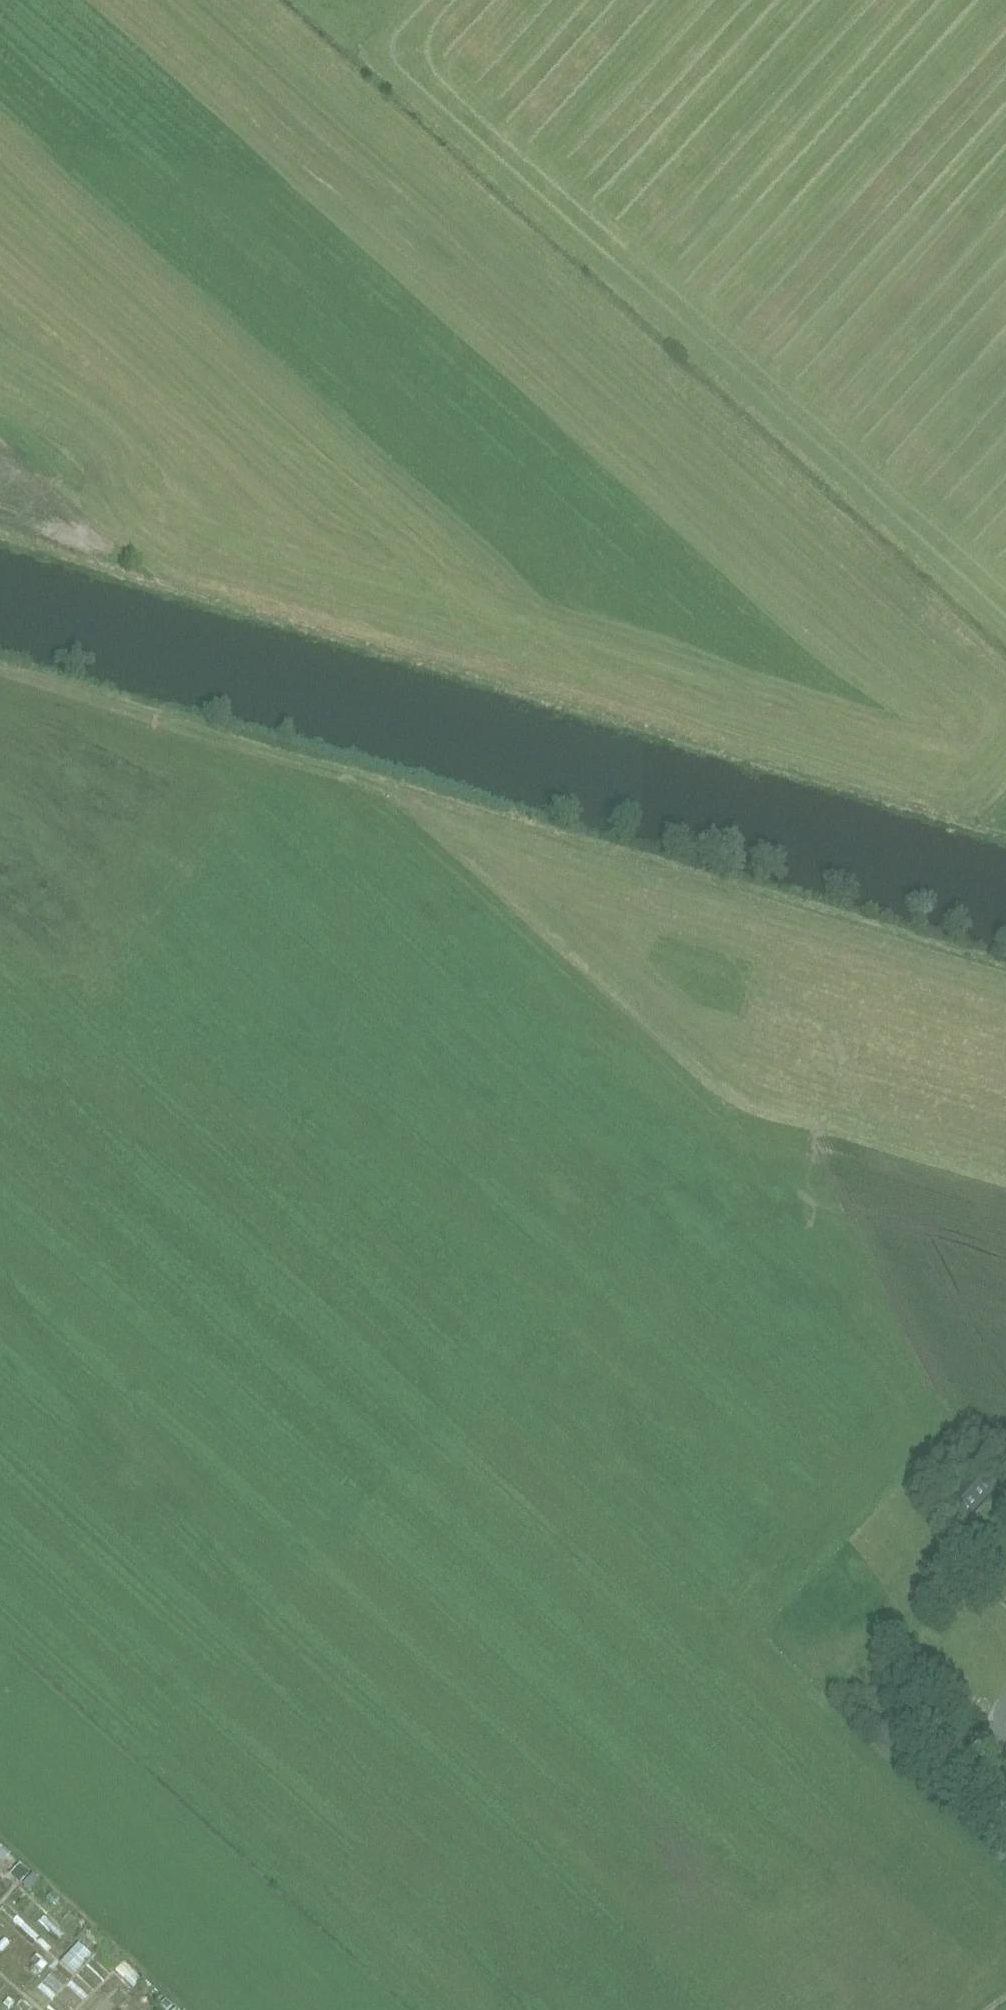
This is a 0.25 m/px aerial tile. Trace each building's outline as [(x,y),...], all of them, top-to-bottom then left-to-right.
[(967,1523),(1000,1486),(975,1464),(942,1502),(967,1523)] [(13,1930),(0,1916),(0,1939),(2,1941),(13,1930)] [(110,2002),(118,2009),(129,2009),(136,2003),(123,1990),(110,2002)]
